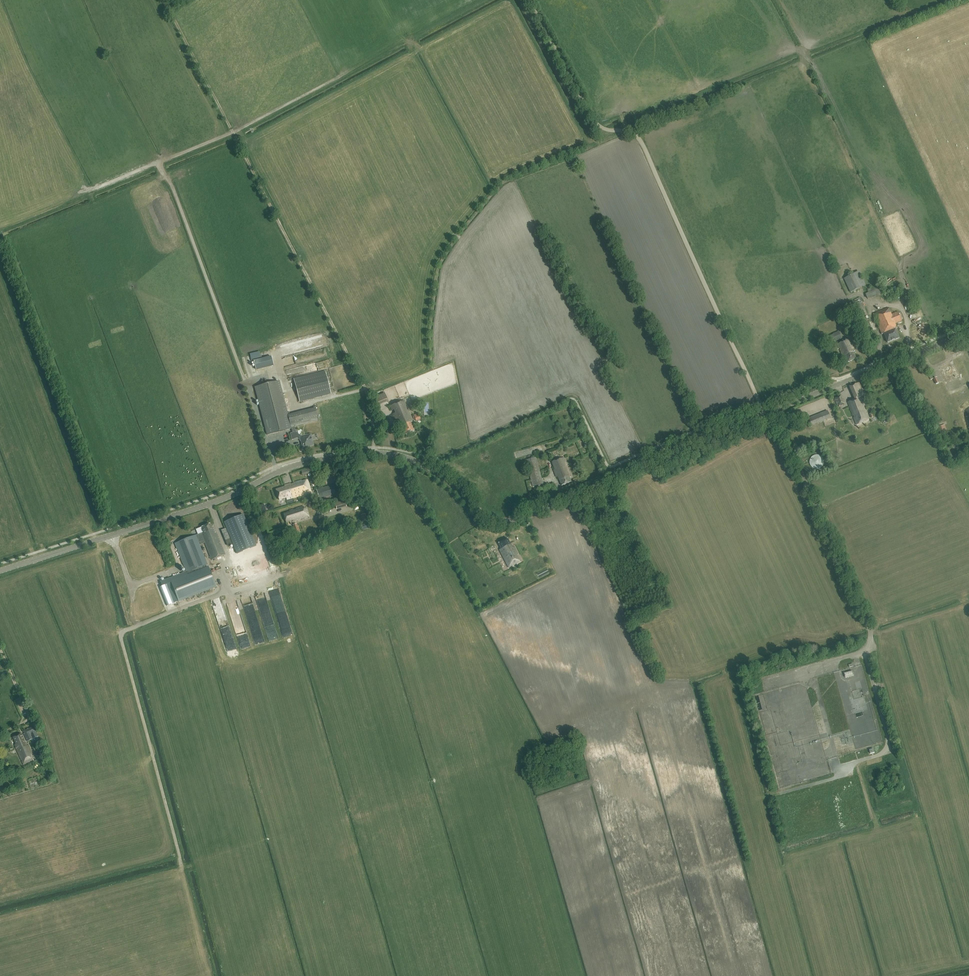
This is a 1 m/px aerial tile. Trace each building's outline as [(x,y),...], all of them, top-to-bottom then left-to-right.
[(866,285),(859,271),(844,278),(850,293),(866,285)] [(862,319),(868,317),(860,297),(854,299),(856,304),(862,319)] [(888,343),(899,338),(895,329),(896,326),(895,323),(902,321),(898,312),(891,314),(889,308),(873,314),(882,335),(884,334),(888,342),(887,342),(888,343)] [(836,340),(833,335),(825,338),(827,344),(836,340)] [(848,362),(856,359),(852,349),(854,348),(849,339),(838,344),(845,361),(847,360),(848,362)] [(271,357),(254,361),(256,370),(274,365),(271,357)] [(940,377),(944,387),(944,388),(947,394),(953,391),(949,382),(954,380),(953,378),(968,371),(968,368),(966,361),(958,364),(957,364),(955,365),(948,368),(951,375),(947,377),(946,375),(940,377)] [(325,372),(294,380),(299,401),(330,393),(325,372)] [(279,381),(255,387),(267,435),(291,429),(291,427),(295,427),(318,420),(315,408),(288,415),(279,381)] [(857,425),(869,420),(866,412),(860,397),(865,395),(859,383),(850,387),(855,399),(848,402),(849,407),(855,421),(857,425)] [(377,405),(388,401),(385,393),(374,398),(377,405)] [(834,399),(837,406),(838,406),(839,406),(845,404),(841,395),(835,398),(834,399)] [(405,434),(414,430),(411,423),(413,422),(404,401),(390,406),(392,410),(394,410),(395,413),(393,414),(398,424),(400,423),(405,434)] [(830,417),(827,411),(816,415),(819,422),(830,417)] [(296,432),(295,427),(291,427),(291,429),(292,433),(290,433),(292,440),(293,440),(293,439),(297,438),(300,440),(300,441),(301,441),(303,446),(304,445),(305,447),(310,445),(311,445),(311,444),(312,444),(312,443),(312,442),(310,435),(307,436),(307,434),(301,436),(298,434),(298,432),(296,432)] [(824,459),(823,458),(822,457),(821,456),(820,456),(819,455),(818,455),(817,455),(816,455),(814,455),(813,456),(812,456),(811,457),(811,458),(810,459),(810,460),(810,462),(810,463),(810,464),(810,465),(811,466),(812,467),(813,468),(814,469),(815,469),(816,469),(817,469),(819,469),(820,469),(821,468),(822,467),(823,466),(823,465),(824,464),(824,463),(824,462),(824,460),(824,459)] [(564,457),(552,462),(555,470),(554,470),(557,477),(558,477),(562,486),(572,482),(570,478),(571,477),(564,457)] [(533,486),(543,484),(536,458),(526,460),(533,486)] [(286,498),(287,500),(312,492),(307,480),(302,482),(302,481),(294,483),(294,484),(291,485),(290,484),(285,486),(285,487),(276,490),(279,500),(286,498)] [(319,499),(340,493),(337,483),(316,490),(319,499)] [(337,510),(347,507),(345,500),(335,503),(337,510)] [(293,522),(309,516),(306,508),(304,509),(304,507),(296,509),(296,510),(293,511),(293,510),(290,511),(290,512),(284,514),(286,522),(293,520),(293,522)] [(256,546),(243,514),(224,522),(237,553),(256,546)] [(205,566),(207,565),(199,545),(205,543),(212,560),(225,555),(221,545),(220,545),(219,542),(220,542),(217,533),(214,534),(210,524),(201,527),(203,532),(201,533),(196,535),(175,544),(187,573),(189,572),(205,566)] [(295,534),(301,532),(299,526),(298,526),(297,524),(293,525),(294,528),(293,528),(295,534)] [(509,568),(520,562),(517,555),(518,555),(514,547),(512,548),(507,539),(499,543),(501,549),(500,550),(509,568)] [(190,575),(171,582),(179,601),(216,586),(208,568),(206,569),(205,566),(189,572),(190,575)] [(862,690),(852,692),(856,709),(859,708),(859,709),(862,708),(861,704),(864,704),(863,699),(864,699),(862,690)] [(38,737),(36,732),(34,727),(24,732),(25,734),(24,734),(27,742),(38,737)] [(24,765),(32,761),(30,755),(32,754),(28,745),(27,746),(21,734),(13,737),(16,744),(15,745),(24,765)] [(836,782),(841,796),(846,794),(841,780),(836,782)]
